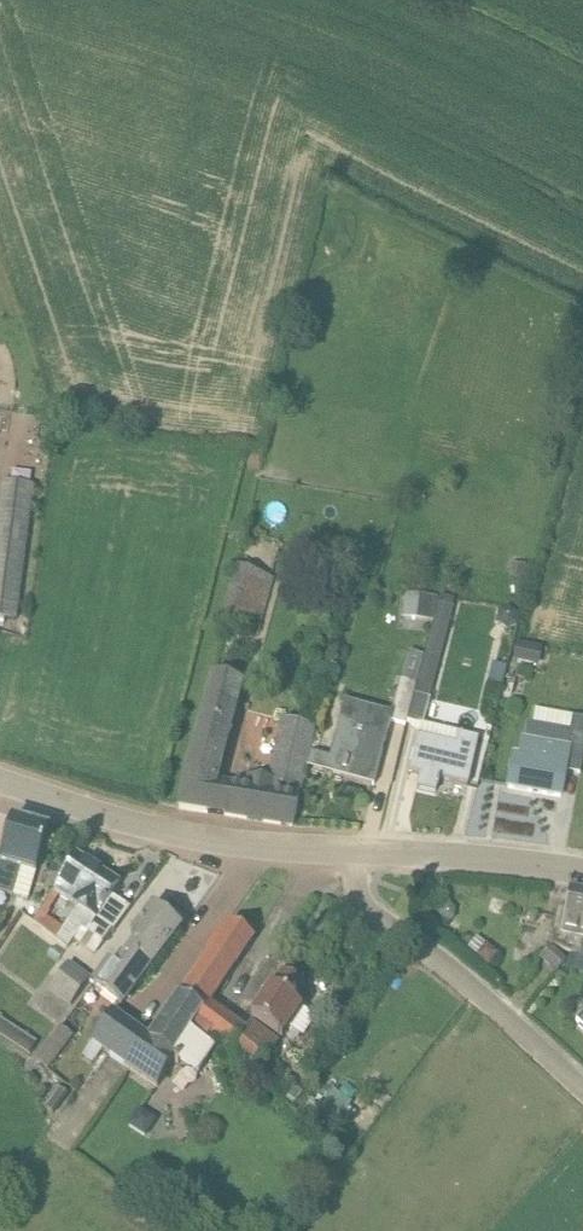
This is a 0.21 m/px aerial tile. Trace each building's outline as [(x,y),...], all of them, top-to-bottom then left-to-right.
[(18,617),(33,488),(4,485),(0,521),(0,615),(18,617)] [(274,576),(272,576),(237,564),(220,617),(258,629),(270,590),(274,576)] [(403,616),(429,618),(431,596),(405,594),(403,616)] [(468,784),(478,737),(422,723),(453,605),(439,602),(421,668),(418,681),(407,721),(421,724),(410,771),(420,773),(417,787),(436,791),(437,786),(439,786),(441,778),(468,784)] [(517,641),(513,660),(539,665),(543,647),(517,641)] [(418,681),(421,668),(405,665),(401,678),(392,712),(345,700),(330,758),(345,762),(343,770),(376,779),(391,721),(406,724),(407,721),(418,681)] [(267,780),(249,776),(240,774),(238,783),(220,779),(244,683),(210,676),(184,780),(179,808),(294,825),(298,795),(300,795),(302,788),(267,780)] [(509,693),(500,691),(498,701),(507,703),(509,693)] [(302,788),(316,724),(281,716),(267,780),(302,788)] [(582,752),(582,717),(573,716),(570,730),(528,723),(522,755),(515,754),(509,786),(561,796),(566,771),(579,772),(582,752)] [(28,900),(48,830),(12,820),(1,861),(0,861),(0,891),(28,900)] [(74,939),(94,954),(112,929),(114,930),(130,908),(113,894),(119,883),(76,856),(34,921),(69,947),(74,939)] [(567,907),(556,907),(549,943),(582,956),(582,894),(569,891),(567,907)] [(437,911),(447,923),(455,916),(455,907),(449,900),(437,911)] [(138,940),(160,956),(181,928),(153,907),(132,935),(138,940)] [(226,1014),(211,1004),(254,938),(230,923),(181,998),(205,1014),(192,1033),(207,1043),(210,1037),(226,1014)] [(123,1006),(160,956),(138,940),(116,969),(109,963),(93,984),(123,1006)] [(551,948),(542,957),(558,971),(566,962),(551,948)] [(71,1006),(91,978),(69,961),(48,988),(71,1006)] [(252,1015),(283,1037),(305,1004),(298,998),(305,987),(282,971),(252,1015)] [(215,1050),(207,1043),(192,1033),(205,1014),(181,998),(153,1041),(110,1013),(91,1043),(157,1088),(175,1060),(197,1076),(215,1050)] [(228,1050),(246,1028),(226,1014),(210,1037),(228,1050)] [(30,1054),(36,1044),(0,1020),(0,1034),(30,1054)] [(246,1028),(228,1050),(257,1073),(280,1042),(251,1020),(246,1028)] [(48,1071),(74,1036),(61,1026),(35,1061),(48,1071)] [(68,1095),(59,1089),(46,1110),(55,1116),(68,1095)] [(353,1103),(335,1089),(314,1115),(334,1129),(353,1103)] [(149,1133),(159,1117),(144,1107),(134,1124),(149,1133)]
